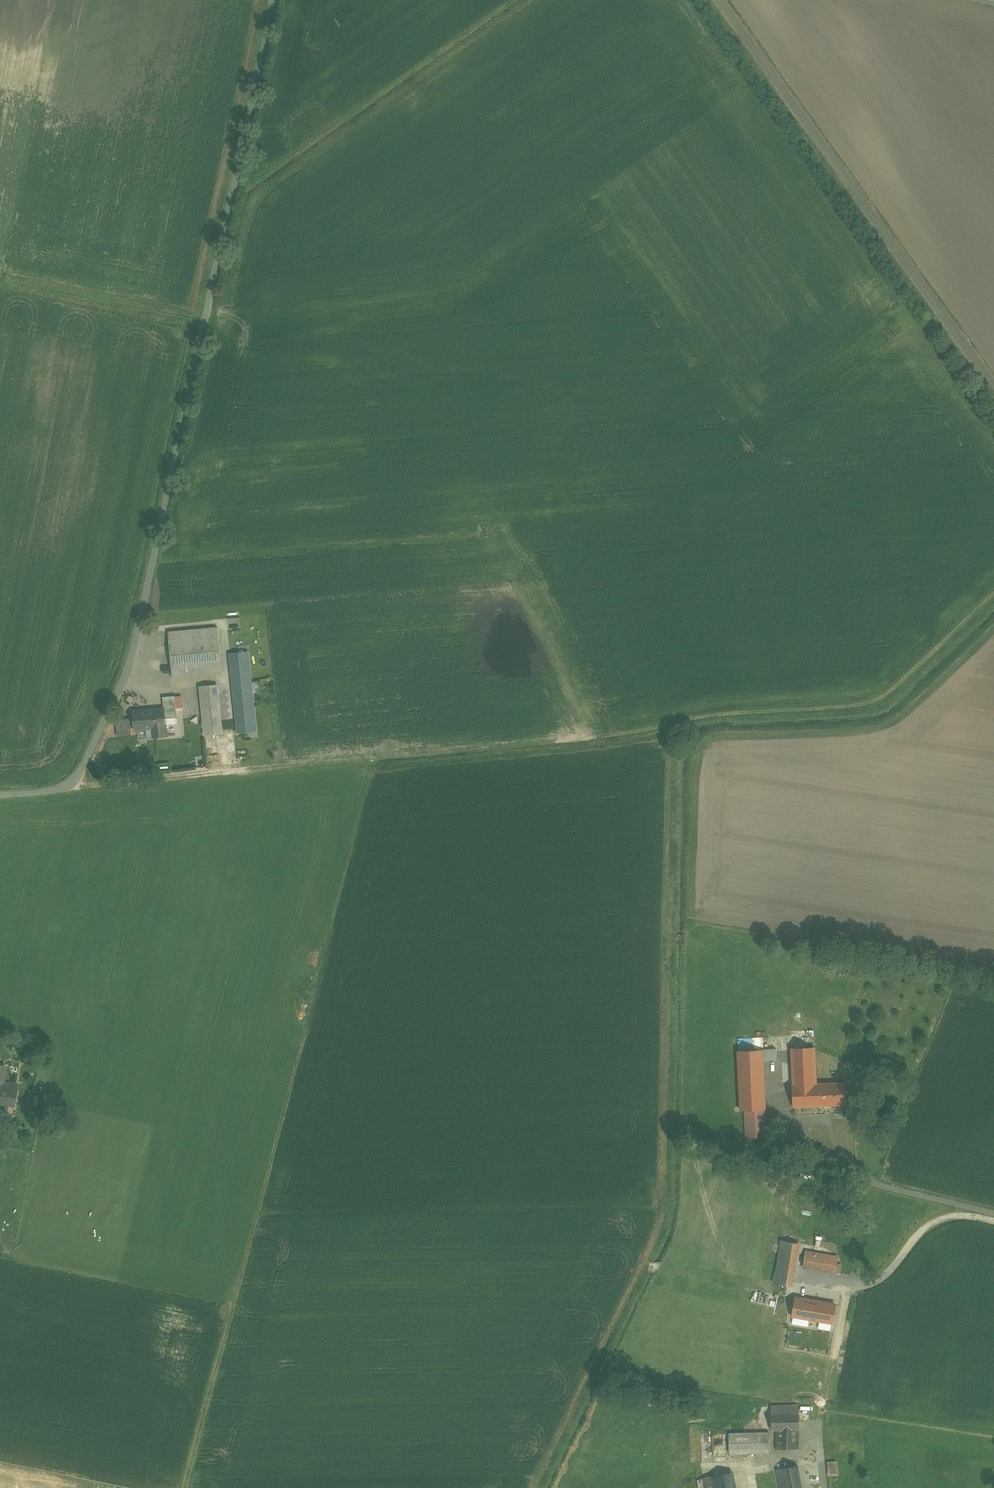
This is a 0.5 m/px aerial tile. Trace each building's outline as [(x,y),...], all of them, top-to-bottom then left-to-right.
[(218,627),(169,632),(172,666),(173,679),(223,675),(221,661),(218,627)] [(248,653),(231,654),(239,732),(256,731),(248,653)] [(218,685),(200,686),(205,736),(223,734),(218,685)] [(176,696),(163,697),(164,709),(133,712),(135,730),(153,728),(154,738),(167,737),(166,719),(178,718),(176,696)] [(841,1001),(829,1002),(829,1010),(841,1009),(841,1001)] [(816,1047),(792,1048),(793,1084),(816,1083),(817,1083),(816,1047)] [(777,1049),(763,1050),(763,1061),(777,1060),(777,1049)] [(763,1050),(738,1051),(741,1110),(746,1110),(764,1109),(765,1109),(763,1061),(763,1050)] [(0,1082),(0,1109),(7,1110),(11,1083),(0,1082)] [(817,1083),(816,1083),(793,1084),(794,1107),(846,1105),(845,1082),(817,1083)] [(764,1109),(746,1110),(747,1139),(766,1138),(764,1109)] [(792,1232),(784,1230),(782,1240),(791,1242),(792,1232)] [(791,1242),(782,1240),(775,1282),(793,1285),(801,1243),(791,1242)] [(839,1258),(806,1252),(803,1267),(836,1272),(839,1258)] [(820,1301),(796,1297),(794,1313),(791,1313),(791,1316),(796,1317),(809,1319),(811,1307),(818,1309),(820,1301)] [(811,1307),(809,1319),(796,1317),(793,1338),(792,1337),(791,1342),(813,1346),(818,1309),(811,1307)] [(802,1428),(801,1405),(773,1405),(774,1429),(778,1429),(778,1448),(801,1447),(800,1428),(802,1428)] [(770,1433),(731,1434),(731,1454),(771,1453),(770,1433)] [(838,1474),(837,1461),(826,1461),(826,1475),(838,1474)] [(779,1470),(782,1487),(802,1487),(797,1466),(779,1470)] [(713,1476),(715,1487),(739,1487),(736,1473),(713,1476)]
